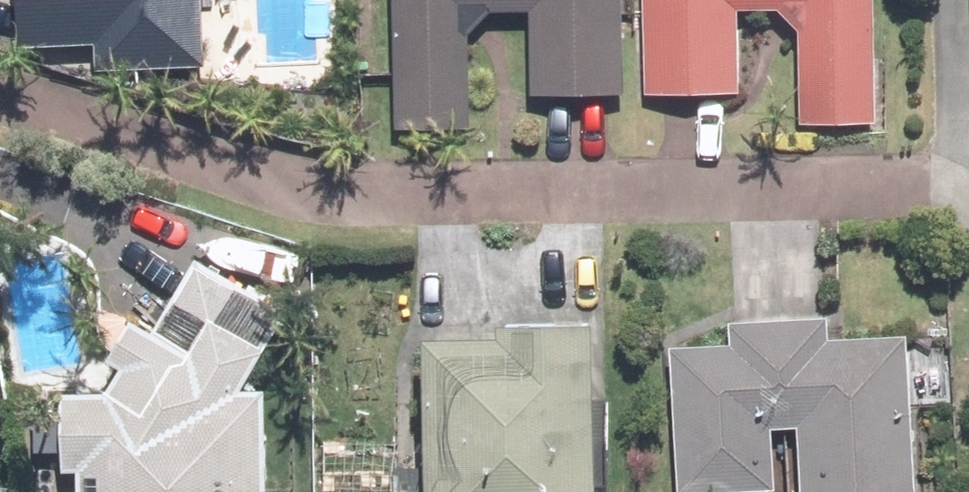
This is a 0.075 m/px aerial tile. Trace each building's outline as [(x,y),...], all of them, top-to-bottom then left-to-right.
[(18,45),(94,42),(95,73),(205,69),(202,0),(16,0),(18,45)] [(395,130),(472,129),(470,12),(529,11),(531,96),(625,95),(623,0),(393,0),(395,130)] [(878,126),(875,0),(644,0),(646,95),(740,93),(739,9),(777,8),(799,32),(801,127),(878,126)] [(289,311),(196,259),(155,330),(131,317),(106,361),(121,369),(109,391),(61,391),(62,473),(75,473),(75,491),(267,491),(266,390),(245,390),(289,311)] [(912,333),(829,337),(828,316),(729,321),(730,342),(669,345),(677,491),(777,491),(774,429),(798,427),(802,491),(920,491),(912,333)] [(601,323),(498,325),(498,335),(423,337),(428,491),(605,491),(601,323)] [(21,486),(0,482),(0,491),(20,491),(21,486)]
